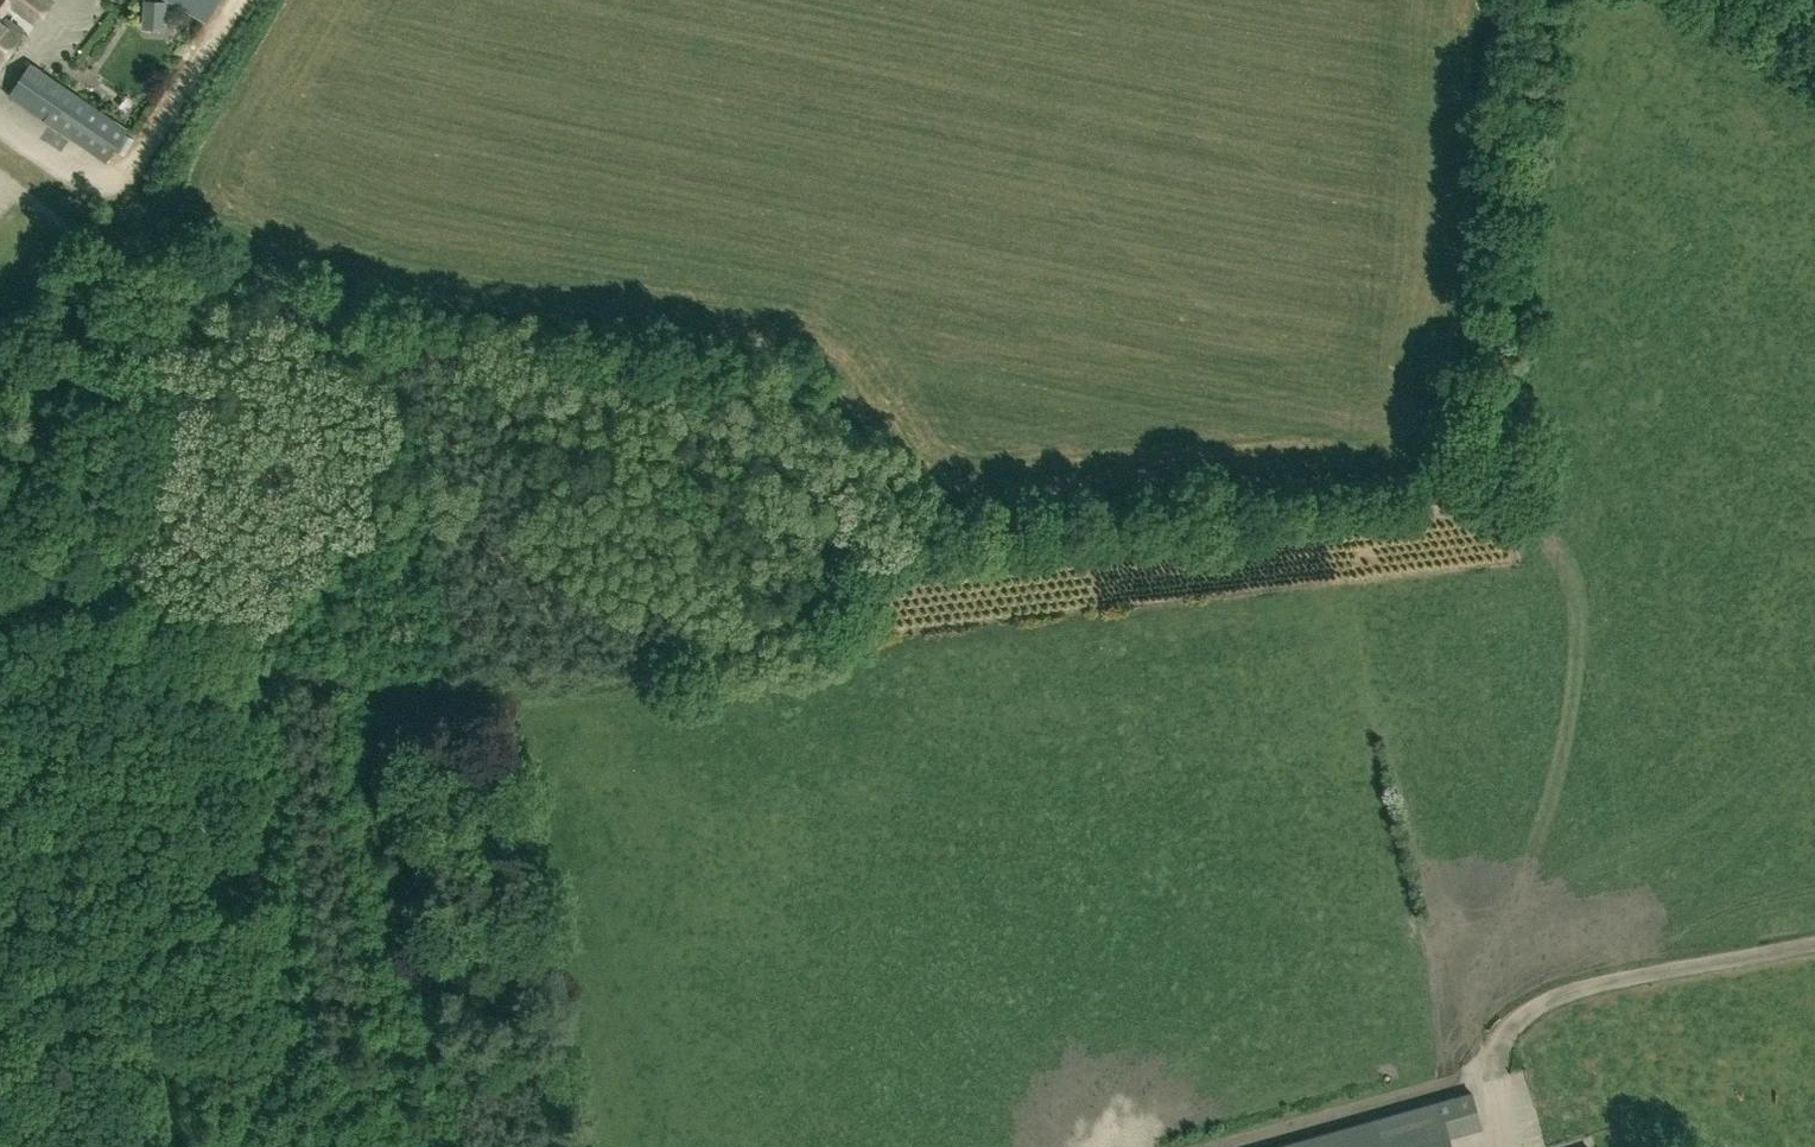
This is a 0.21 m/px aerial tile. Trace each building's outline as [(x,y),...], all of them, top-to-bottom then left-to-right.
[(10,6),(37,25),(53,1),(51,0),(0,0),(0,66),(1,67),(23,36),(0,19),(10,6)] [(206,21),(219,0),(171,0),(206,21)] [(10,96),(106,161),(127,130),(31,65),(10,96)] [(1447,1135),(1481,1126),(1472,1092),(1271,1146),(1450,1146),(1447,1135)]
